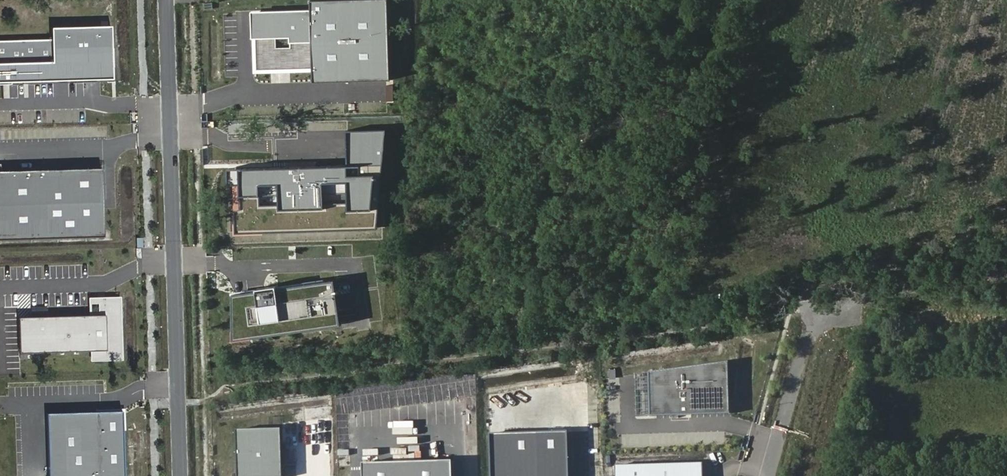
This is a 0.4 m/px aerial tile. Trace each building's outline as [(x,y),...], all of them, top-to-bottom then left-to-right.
[(256,13),(257,68),(314,66),(315,80),(391,78),(389,0),(311,0),(312,11),(256,13)] [(111,79),(108,28),(50,31),(50,38),(0,41),(0,84),(111,79)] [(372,115),(227,119),(226,175),(229,243),(374,236),(372,115)] [(0,171),(0,241),(105,237),(103,168),(0,171)] [(338,276),(234,289),(236,335),(344,322),(338,276)] [(90,317),(19,319),(20,353),(90,350),(90,363),(124,362),(122,298),(89,299),(90,317)] [(729,358),(649,369),(656,421),(737,410),(729,358)] [(649,369),(637,371),(644,423),(656,421),(649,369)] [(408,402),(407,414),(441,414),(441,402),(408,402)] [(45,413),(47,475),(124,475),(121,410),(45,413)] [(238,427),(239,475),(285,475),(284,425),(238,427)] [(492,433),(493,475),(569,475),(568,432),(492,433)] [(364,461),(365,475),(455,475),(455,458),(364,461)] [(616,463),(616,475),(705,475),(704,460),(616,463)]
